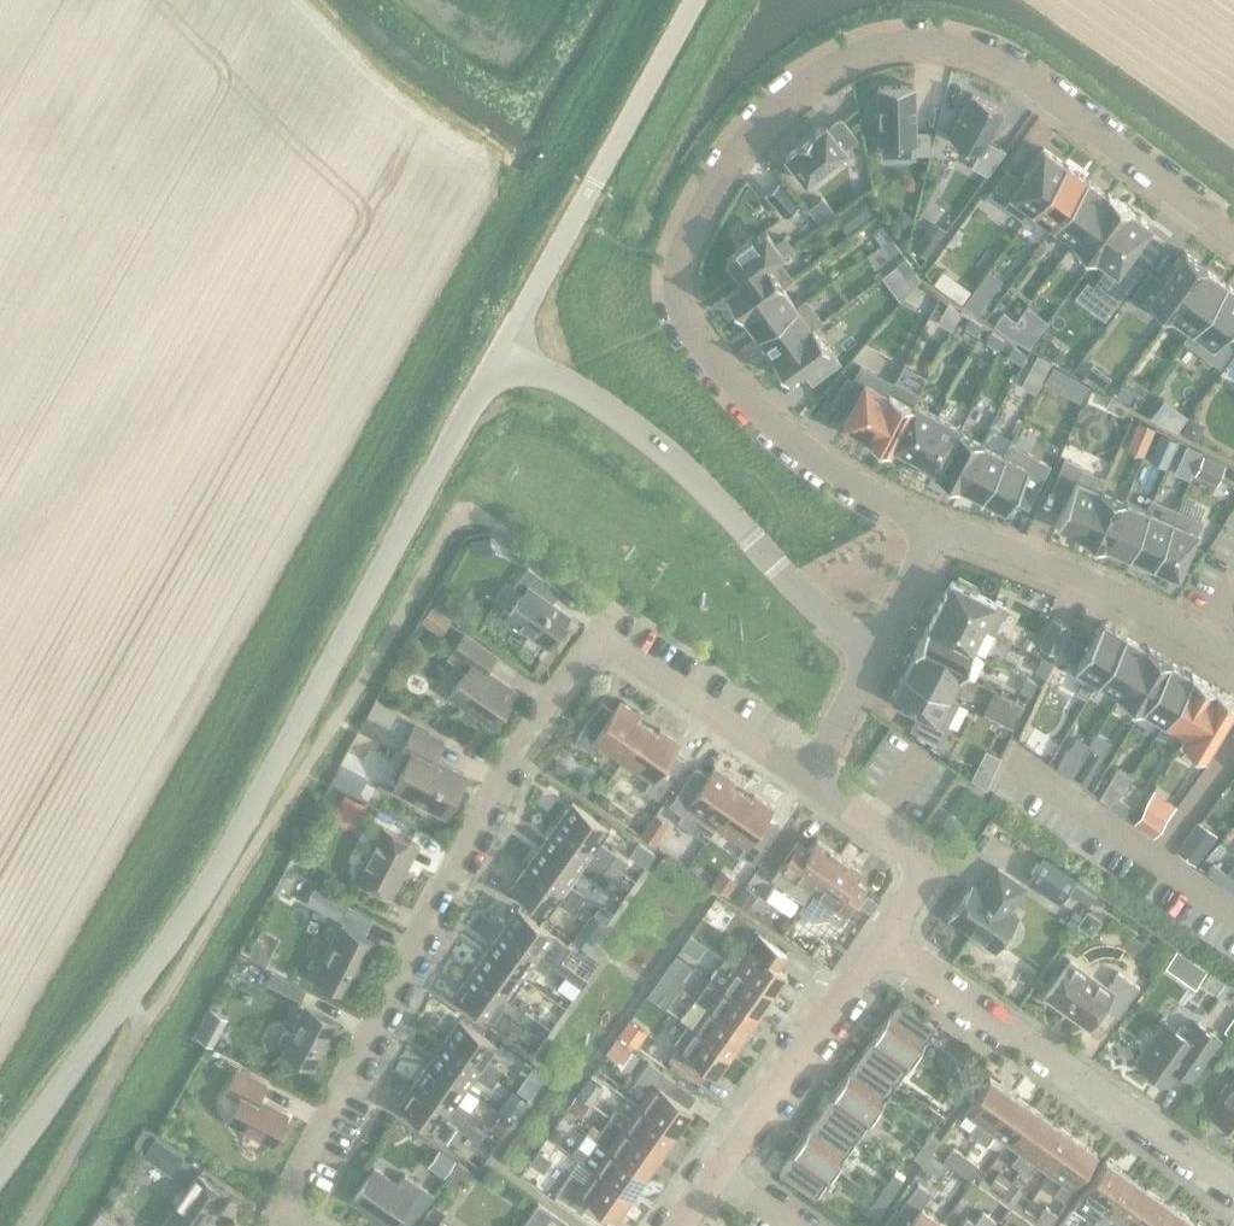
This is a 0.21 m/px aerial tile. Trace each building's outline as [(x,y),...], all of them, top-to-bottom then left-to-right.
[(879,143),(914,142),(914,152),(930,151),(929,130),(915,130),(914,84),(878,85),(879,143)] [(971,164),(987,173),(1005,148),(987,139),(1003,108),(972,92),(949,136),(978,151),(971,164)] [(798,144),(785,155),(805,180),(846,148),(843,146),(854,137),(837,116),(827,124),(825,123),(812,133),(811,132),(797,143),(798,144)] [(1004,201),(1003,203),(1024,218),(1065,162),(1044,147),(1020,179),(1004,201)] [(1024,218),(1025,219),(1032,210),(1053,225),(1087,178),(1065,162),(1024,218)] [(1020,179),(1006,169),(987,195),(1001,205),(1003,203),(1004,201),(1020,179)] [(1109,192),(1108,191),(1107,193),(1087,178),(1053,225),(1073,239),(1071,241),(1073,242),(1109,192)] [(765,191),(786,215),(799,203),(787,190),(778,180),(765,191)] [(1094,257),(1130,207),(1109,192),(1073,242),(1094,257)] [(862,193),(843,207),(855,222),(873,209),(862,193)] [(820,195),(806,207),(819,221),(832,209),(820,195)] [(1094,257),(1094,258),(1095,256),(1108,265),(1117,271),(1127,257),(1151,225),(1129,209),(1131,208),(1130,207),(1094,257)] [(900,210),(892,220),(901,227),(909,218),(900,210)] [(890,236),(882,225),(874,231),(882,242),(890,236)] [(791,245),(784,236),(775,243),(768,234),(765,230),(753,238),(750,234),(735,245),(738,249),(726,258),(742,279),(724,292),(725,293),(791,245)] [(937,240),(925,231),(913,247),(925,256),(937,240)] [(882,242),(891,254),(899,248),(890,236),(882,242)] [(725,293),(740,314),(792,276),(777,256),(791,245),(725,293)] [(1150,271),(1131,297),(1143,306),(1148,299),(1170,315),(1171,314),(1205,267),(1206,265),(1184,249),(1162,280),(1150,271)] [(897,263),(906,275),(914,269),(906,259),(905,257),(897,263)] [(1108,265),(1093,286),(1116,302),(1141,267),(1127,257),(1117,271),(1108,265)] [(1205,267),(1171,314),(1192,329),(1226,282),(1205,267)] [(792,277),(792,276),(740,314),(741,315),(742,314),(757,334),(805,298),(796,304),(781,285),(792,277)] [(956,280),(947,292),(962,302),(970,289),(956,280)] [(1185,339),(1219,363),(1233,342),(1233,335),(1226,329),(1233,317),(1233,288),(1226,282),(1192,329),(1185,339)] [(976,286),(964,303),(967,305),(976,312),(989,295),(976,286)] [(770,355),(771,356),(821,319),(805,298),(757,334),(772,354),(770,355)] [(949,302),(939,321),(951,327),(960,309),(949,302)] [(1003,311),(993,323),(1007,332),(1016,320),(1003,311)] [(970,316),(965,325),(977,333),(982,325),(970,316)] [(771,356),(787,378),(800,368),(811,383),(840,362),(829,347),(814,326),(822,320),(821,319),(771,356)] [(1016,320),(1007,332),(1029,346),(1037,335),(1016,320)] [(992,331),(987,340),(999,347),(1001,344),(1004,339),(992,331)] [(1051,341),(1045,350),(1058,359),(1064,350),(1051,341)] [(1014,345),(1008,354),(1021,362),(1026,353),(1014,345)] [(864,437),(865,437),(895,380),(894,380),(893,382),(861,365),(853,379),(862,384),(848,411),(842,423),(865,435),(864,437)] [(833,403),(848,411),(862,384),(853,379),(847,376),(833,403)] [(888,449),(917,392),(895,380),(865,437),(888,449)] [(1121,383),(1114,395),(1127,403),(1134,390),(1121,383)] [(919,393),(917,392),(888,449),(889,450),(892,444),(915,455),(937,412),(915,401),(919,393)] [(1164,398),(1151,416),(1156,419),(1176,429),(1186,415),(1164,398)] [(935,473),(960,424),(937,412),(915,455),(937,467),(934,473),(935,473)] [(1138,418),(1126,446),(1143,455),(1155,426),(1138,418)] [(1186,419),(1180,431),(1194,439),(1200,426),(1186,419)] [(961,425),(960,424),(935,473),(958,485),(982,439),(960,428),(961,425)] [(1160,432),(1149,457),(1166,464),(1176,439),(1160,432)] [(983,440),(982,439),(958,485),(959,486),(959,484),(982,496),(1009,443),(1008,442),(1003,452),(982,441),(983,440)] [(1012,496),(1033,455),(1009,443),(982,496),(1006,508),(1012,496)] [(1012,496),(1027,505),(1049,463),(1033,455),(1012,496)] [(1216,480),(1224,464),(1203,455),(1196,471),(1216,480)] [(1080,467),(1081,465),(1065,458),(1053,486),(1069,493),(1080,467)] [(1105,478),(1080,467),(1069,493),(1056,522),(1080,532),(1079,534),(1080,535),(1105,478)] [(1124,497),(1115,493),(1102,487),(1106,478),(1105,478),(1080,535),(1104,545),(1124,497)] [(1126,497),(1124,497),(1104,545),(1105,545),(1106,544),(1129,553),(1148,509),(1125,499),(1126,497)] [(1148,509),(1129,553),(1153,564),(1176,509),(1152,499),(1148,509)] [(1153,564),(1178,575),(1201,520),(1176,509),(1153,564)] [(490,536),(470,539),(472,553),(492,550),(490,536)] [(521,592),(508,610),(504,607),(498,616),(520,631),(523,627),(546,644),(568,612),(545,595),(553,584),(527,565),(512,586),(521,592)] [(950,582),(940,603),(993,630),(1005,606),(975,591),(977,586),(959,577),(957,581),(952,579),(950,582)] [(432,603),(421,618),(439,630),(449,615),(432,603)] [(973,649),(973,648),(971,647),(982,626),(993,632),(993,630),(940,603),(928,626),(927,625),(926,626),(973,649)] [(1053,616),(1040,644),(1056,651),(1067,628),(1069,623),(1053,616)] [(1125,634),(1102,620),(1091,638),(1071,670),(1083,677),(1095,684),(1125,634)] [(914,649),(961,673),(973,649),(926,626),(914,649)] [(472,661),(449,694),(491,723),(514,689),(484,668),(493,654),(464,633),(453,648),(472,661)] [(1148,646),(1147,645),(1146,647),(1125,634),(1095,684),(1096,685),(1098,680),(1119,692),(1118,694),(1119,694),(1148,646)] [(1119,694),(1141,708),(1170,659),(1148,646),(1119,694)] [(958,700),(958,699),(948,694),(959,672),(960,673),(961,673),(914,649),(914,650),(916,651),(904,672),(958,700)] [(1042,656),(1035,669),(1045,674),(1051,661),(1042,656)] [(1171,659),(1170,659),(1141,708),(1142,708),(1143,707),(1164,720),(1193,672),(1192,672),(1191,673),(1170,661),(1171,659)] [(946,724),(955,705),(958,700),(904,672),(892,697),(920,712),(946,724)] [(1193,672),(1164,720),(1186,733),(1181,741),(1182,741),(1215,686),(1193,672)] [(1029,694),(1035,680),(1024,675),(1017,688),(1029,694)] [(1083,677),(1075,690),(1087,697),(1095,684),(1083,677)] [(1215,686),(1182,741),(1205,755),(1233,707),(1233,697),(1215,686)] [(991,689),(980,711),(1011,726),(1022,704),(991,689)] [(594,739),(622,759),(646,724),(636,716),(638,712),(620,699),(614,709),(601,700),(574,738),(588,748),(594,739)] [(919,730),(940,741),(948,725),(946,724),(920,712),(912,727),(919,730)] [(360,729),(380,739),(388,724),(367,714),(360,729)] [(393,785),(445,811),(464,772),(433,756),(442,739),(413,724),(400,749),(409,754),(393,785)] [(646,724),(622,759),(650,778),(644,787),(658,796),(685,759),(672,750),(678,740),(660,727),(657,731),(646,724)] [(1055,750),(1044,742),(1037,752),(1048,759),(1055,750)] [(1082,755),(1069,746),(1057,766),(1070,775),(1082,755)] [(1070,775),(1083,784),(1095,764),(1082,755),(1070,775)] [(554,756),(546,767),(546,768),(558,776),(562,769),(561,761),(554,756)] [(986,788),(993,774),(979,764),(972,778),(986,788)] [(695,766),(668,804),(681,813),(676,820),(691,830),(693,826),(695,823),(701,814),(716,825),(716,824),(741,790),(730,782),(733,779),(714,766),(708,775),(695,766)] [(1118,797),(1107,788),(1101,796),(1113,805),(1118,797)] [(741,790),(716,824),(744,844),(739,852),(753,862),(779,824),(766,815),(772,806),(754,793),(752,797),(741,790)] [(336,813),(355,823),(365,801),(346,792),(336,813)] [(1113,805),(1125,813),(1130,805),(1118,797),(1113,805)] [(572,801),(556,822),(621,869),(627,860),(599,840),(609,827),(572,801)] [(1147,802),(1135,820),(1154,834),(1167,816),(1147,802)] [(641,833),(655,843),(669,821),(655,811),(641,833)] [(962,820),(950,811),(942,821),(955,829),(962,820)] [(556,822),(541,844),(578,870),(587,857),(615,877),(621,869),(556,822)] [(355,876),(390,893),(407,859),(409,860),(418,843),(381,824),(355,876)] [(1194,861),(1209,842),(1193,830),(1178,850),(1194,861)] [(770,877),(805,900),(838,851),(816,836),(809,846),(797,838),(793,844),(770,877)] [(635,852),(648,861),(654,852),(642,843),(635,852)] [(541,844),(526,864),(579,902),(585,894),(569,883),(578,870),(541,844)] [(806,901),(800,911),(812,919),(827,916),(838,924),(847,912),(861,892),(865,886),(853,878),(860,867),(838,852),(805,900),(806,901)] [(1036,866),(1027,878),(1060,901),(1069,889),(1076,879),(1043,856),(1036,866)] [(1225,871),(1213,863),(1208,871),(1220,879),(1225,871)] [(579,902),(526,864),(510,887),(547,913),(557,899),(573,911),(579,902)] [(1017,916),(1008,910),(1024,885),(997,866),(981,891),(971,885),(951,915),(995,946),(1017,916)] [(712,883),(727,893),(738,879),(722,868),(712,883)] [(1231,887),(1233,884),(1233,877),(1225,871),(1220,879),(1231,887)] [(313,886),(306,901),(340,918),(343,920),(340,924),(362,935),(372,915),(348,903),(313,886)] [(867,893),(860,903),(869,910),(876,899),(867,893)] [(600,904),(593,913),(606,922),(613,911),(601,903),(600,904)] [(517,906),(501,928),(555,966),(566,974),(582,984),(588,976),(561,958),(570,945),(554,933),(517,906)] [(1074,909),(1067,920),(1074,925),(1082,915),(1074,909)] [(1078,923),(1092,933),(1102,919),(1088,909),(1078,923)] [(581,925),(573,938),(588,948),(596,936),(606,922),(593,913),(591,911),(581,925)] [(314,975),(347,991),(373,940),(362,935),(340,924),(314,975)] [(501,928),(486,950),(523,976),(532,963),(549,975),(555,966),(501,928)] [(749,945),(736,965),(772,991),(787,971),(777,964),(785,951),(758,931),(749,944),(749,945)] [(689,933),(680,947),(690,953),(699,940),(689,933)] [(255,940),(248,954),(265,962),(272,949),(255,940)] [(1169,960),(1164,966),(1179,976),(1191,959),(1176,949),(1169,960)] [(486,950),(471,970),(525,1008),(530,1000),(514,988),(523,976),(486,950)] [(724,956),(709,977),(758,1011),(772,991),(736,965),(724,956)] [(1045,994),(1089,1025),(1103,1005),(1118,1015),(1139,985),(1118,970),(1107,985),(1070,959),(1045,994)] [(671,960),(661,973),(671,980),(680,967),(671,960)] [(555,966),(549,975),(560,983),(566,974),(555,966)] [(263,985),(296,1002),(303,986),(271,970),(263,985)] [(525,1008),(471,970),(456,993),(478,1009),(474,1013),(489,1023),(492,1019),(493,1019),(502,1006),(518,1017),(527,1023),(534,1015),(525,1008)] [(671,980),(661,973),(653,986),(662,992),(671,980)] [(709,977),(695,997),(744,1032),(758,1011),(709,977)] [(688,1022),(730,1051),(744,1032),(695,997),(681,1017),(688,1022)] [(899,999),(879,1028),(916,1054),(936,1025),(899,999)] [(277,1040),(279,1045),(284,1047),(282,1050),(313,1066),(328,1036),(329,1037),(338,1021),(304,1004),(294,1024),(295,1025),(291,1032),(287,1030),(282,1031),(277,1040)] [(459,1017),(444,1040),(497,1077),(503,1068),(487,1057),(497,1043),(459,1017)] [(620,1032),(620,1033),(631,1041),(641,1027),(629,1019),(626,1024),(620,1032)] [(202,1021),(193,1038),(212,1047),(221,1031),(202,1021)] [(1141,1040),(1142,1045),(1146,1049),(1138,1060),(1168,1081),(1180,1064),(1185,1063),(1196,1071),(1219,1037),(1198,1022),(1193,1030),(1184,1024),(1179,1025),(1177,1029),(1166,1021),(1156,1035),(1152,1032),(1146,1033),(1141,1040)] [(730,1051),(688,1022),(673,1043),(677,1046),(668,1059),(699,1080),(708,1067),(715,1072),(730,1051)] [(879,1028),(859,1056),(896,1082),(916,1054),(879,1028)] [(615,1039),(607,1051),(620,1061),(628,1049),(615,1039)] [(444,1040),(429,1061),(466,1087),(475,1074),(491,1085),(497,1077),(444,1040)] [(859,1056),(839,1084),(875,1111),(896,1082),(859,1056)] [(648,1091),(639,1104),(675,1129),(690,1107),(666,1090),(674,1078),(648,1060),(633,1081),(648,1091)] [(429,1061),(414,1082),(421,1087),(474,1124),(475,1124),(481,1116),(458,1100),(466,1087),(429,1061)] [(534,1064),(525,1076),(534,1082),(538,1085),(546,1073),(543,1070),(534,1064)] [(257,1097),(264,1082),(236,1068),(225,1090),(239,1097),(227,1120),(270,1142),(278,1127),(279,1127),(287,1112),(257,1097)] [(966,1070),(958,1082),(967,1087),(974,1076),(966,1070)] [(968,1131),(977,1138),(1011,1091),(989,1075),(964,1110),(978,1119),(968,1131)] [(577,1093),(590,1102),(602,1085),(590,1076),(581,1087),(577,1093)] [(1222,1097),(1211,1112),(1233,1128),(1233,1080),(1232,1083),(1226,1083),(1219,1093),(1222,1097)] [(421,1087),(414,1082),(399,1104),(435,1129),(432,1133),(445,1142),(457,1124),(462,1128),(478,1139),(484,1131),(475,1124),(474,1124),(421,1087)] [(967,1087),(958,1082),(948,1095),(957,1102),(967,1087)] [(839,1084),(818,1114),(855,1140),(875,1111),(839,1084)] [(513,1087),(498,1109),(501,1111),(510,1117),(513,1120),(521,1109),(528,1098),(513,1087)] [(995,1131),(1008,1141),(1032,1105),(1011,1091),(977,1138),(986,1144),(995,1131)] [(577,1093),(568,1106),(581,1115),(590,1102),(577,1093)] [(609,1115),(624,1126),(660,1151),(675,1129),(639,1104),(630,1117),(616,1106),(609,1115)] [(1011,1162),(1020,1168),(1053,1121),(1032,1105),(1008,1141),(1020,1149),(1011,1162)] [(501,1111),(491,1126),(499,1132),(510,1117),(501,1111)] [(818,1114),(799,1141),(836,1167),(855,1140),(818,1114)] [(400,1120),(388,1125),(393,1138),(405,1132),(400,1120)] [(1037,1162),(1049,1171),(1075,1136),(1053,1121),(1020,1168),(1028,1174),(1037,1162)] [(555,1125),(547,1135),(557,1142),(564,1132),(555,1125)] [(600,1128),(594,1136),(646,1172),(660,1151),(624,1126),(615,1139),(600,1128)] [(931,1131),(923,1144),(931,1150),(940,1137),(934,1133),(931,1131)] [(156,1135),(144,1152),(172,1171),(183,1155),(156,1135)] [(1075,1136),(1049,1171),(1062,1180),(1054,1192),(1063,1199),(1096,1151),(1075,1136)] [(578,1144),(572,1152),(579,1158),(594,1168),(630,1194),(646,1172),(598,1139),(589,1151),(585,1149),(578,1144)] [(836,1167),(799,1141),(779,1170),(816,1197),(836,1167)] [(931,1150),(923,1144),(914,1156),(917,1158),(923,1162),(931,1150)] [(428,1163),(445,1175),(457,1159),(439,1147),(428,1163)] [(532,1162),(545,1172),(554,1161),(540,1151),(532,1162)] [(931,1151),(923,1162),(941,1175),(949,1163),(931,1151)] [(956,1167),(970,1176),(979,1163),(966,1154),(956,1167)] [(1081,1193),(1072,1206),(1085,1215),(1094,1221),(1127,1174),(1106,1158),(1081,1193)] [(444,1180),(456,1188),(470,1168),(458,1160),(444,1180)] [(385,1225),(391,1225),(398,1216),(411,1225),(433,1192),(404,1172),(397,1182),(374,1166),(351,1199),(375,1215),(373,1217),(385,1225)] [(630,1194),(594,1168),(585,1181),(570,1171),(556,1191),(582,1210),(591,1198),(615,1215),(630,1194)] [(991,1182),(1005,1190),(1012,1179),(998,1170),(991,1182)] [(208,1222),(227,1195),(197,1173),(160,1225),(214,1225),(208,1222)] [(1124,1224),(1149,1189),(1127,1174),(1094,1221),(1101,1225),(1103,1225),(1111,1215),(1124,1224)] [(1003,1194),(1016,1202),(1024,1189),(1012,1181),(1003,1194)] [(942,1221),(921,1206),(931,1191),(918,1182),(900,1208),(913,1217),(906,1225),(939,1225),(942,1221)] [(886,1184),(877,1196),(886,1202),(894,1190),(886,1184)] [(1170,1204),(1149,1189),(1124,1224),(1127,1225),(1154,1225),(1170,1204)] [(886,1202),(877,1196),(868,1209),(877,1215),(886,1202)] [(1191,1219),(1170,1204),(1154,1225),(1186,1225),(1191,1219)] [(1037,1217),(1049,1225),(1057,1213),(1046,1205),(1037,1217)] [(996,1219),(983,1210),(974,1222),(966,1216),(959,1225),(991,1225),(996,1219)] [(91,1225),(118,1225),(100,1213),(91,1225)]
